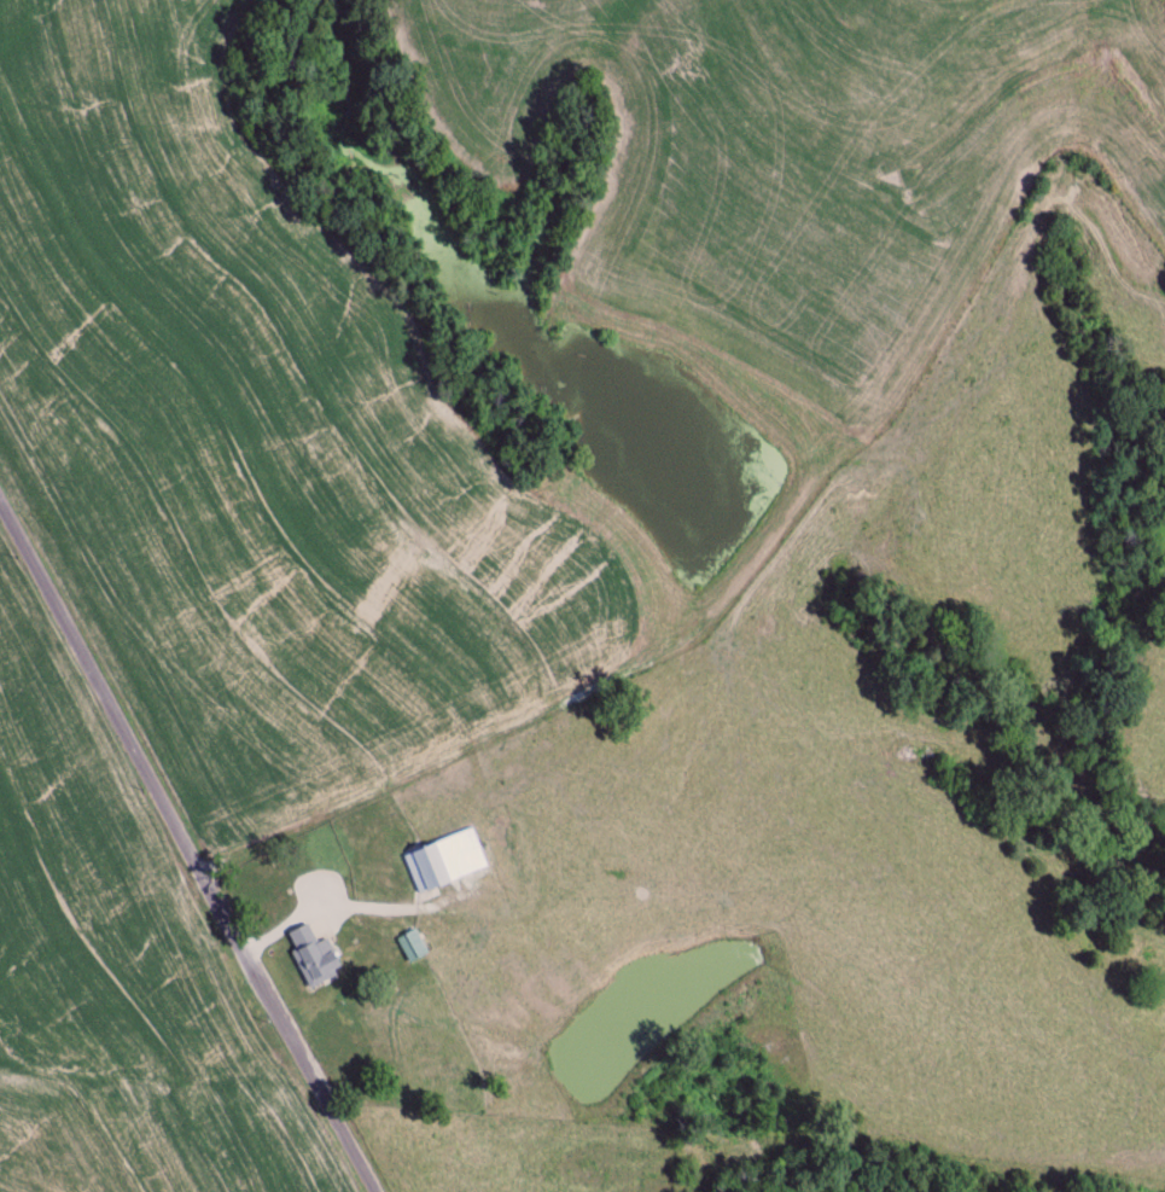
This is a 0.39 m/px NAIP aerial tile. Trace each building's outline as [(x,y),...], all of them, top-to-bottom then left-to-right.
[(403,854),(417,893),(486,868),(472,828),(403,854)] [(325,938),(315,942),(308,925),(285,934),(308,988),(340,974),(325,938)] [(425,955),(415,930),(396,938),(407,963),(425,955)]
